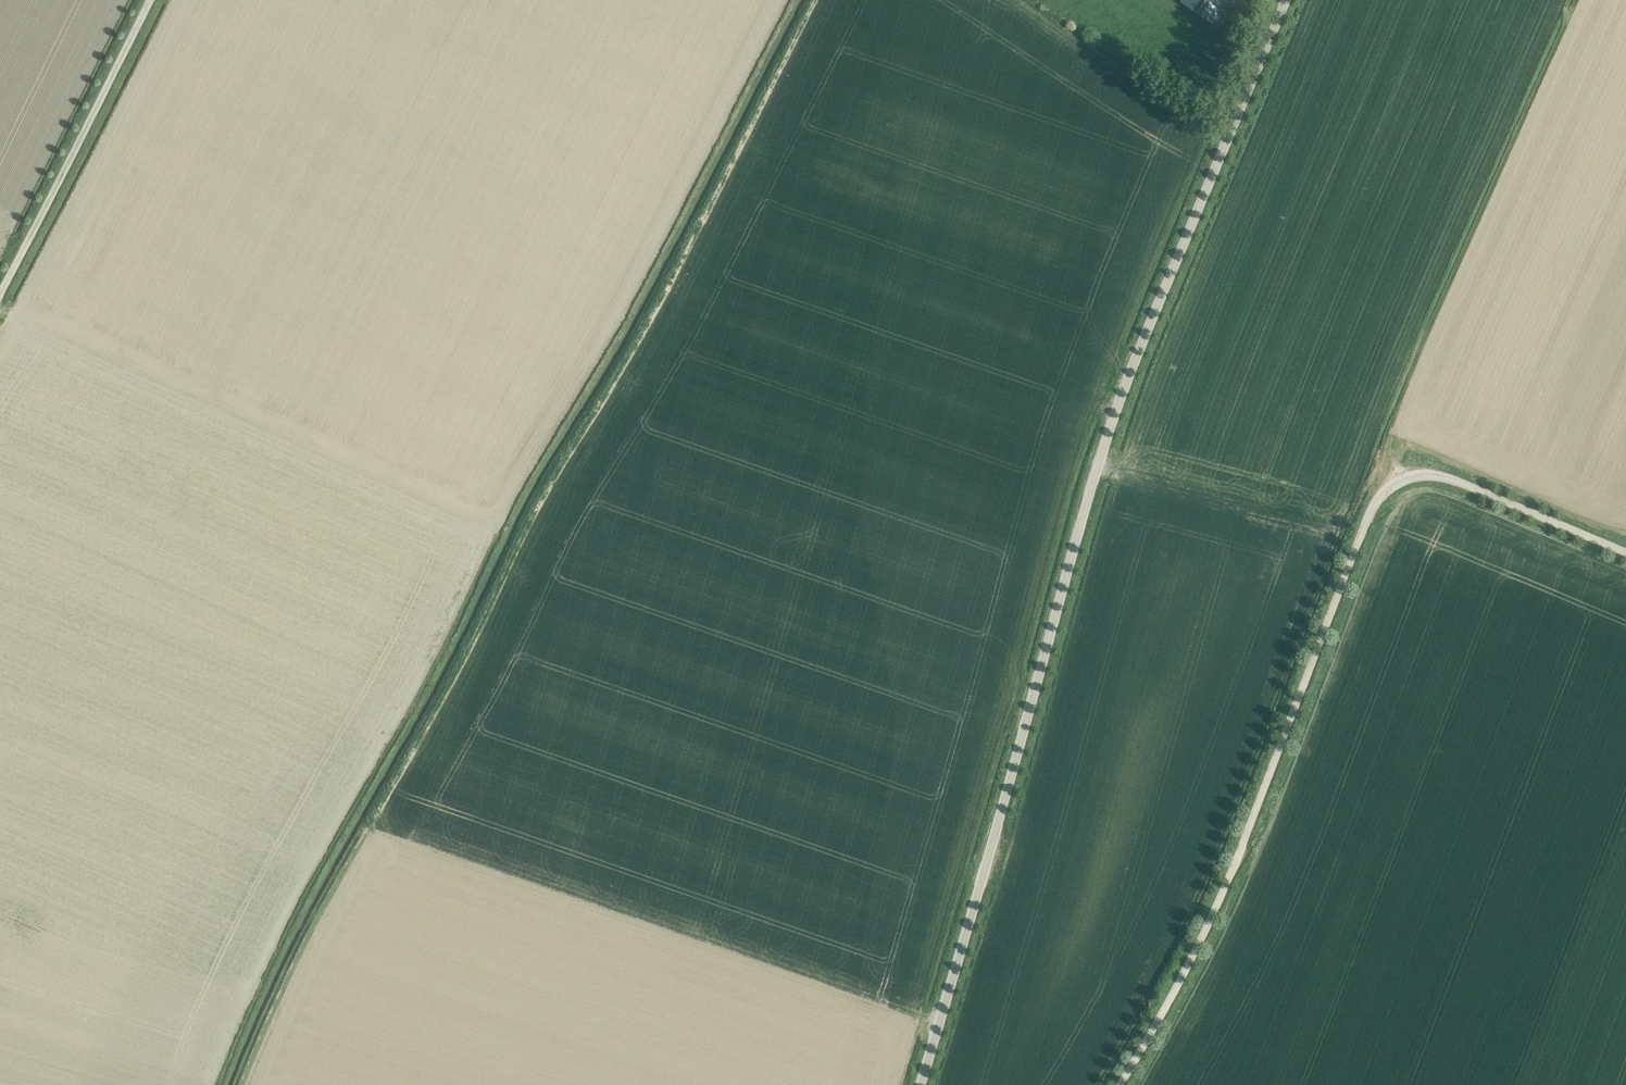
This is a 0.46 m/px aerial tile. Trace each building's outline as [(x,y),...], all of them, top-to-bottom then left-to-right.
[(1181,2),(1209,22),(1210,21),(1220,28),(1232,10),(1222,3),(1224,0),(1183,0),(1181,2)]
